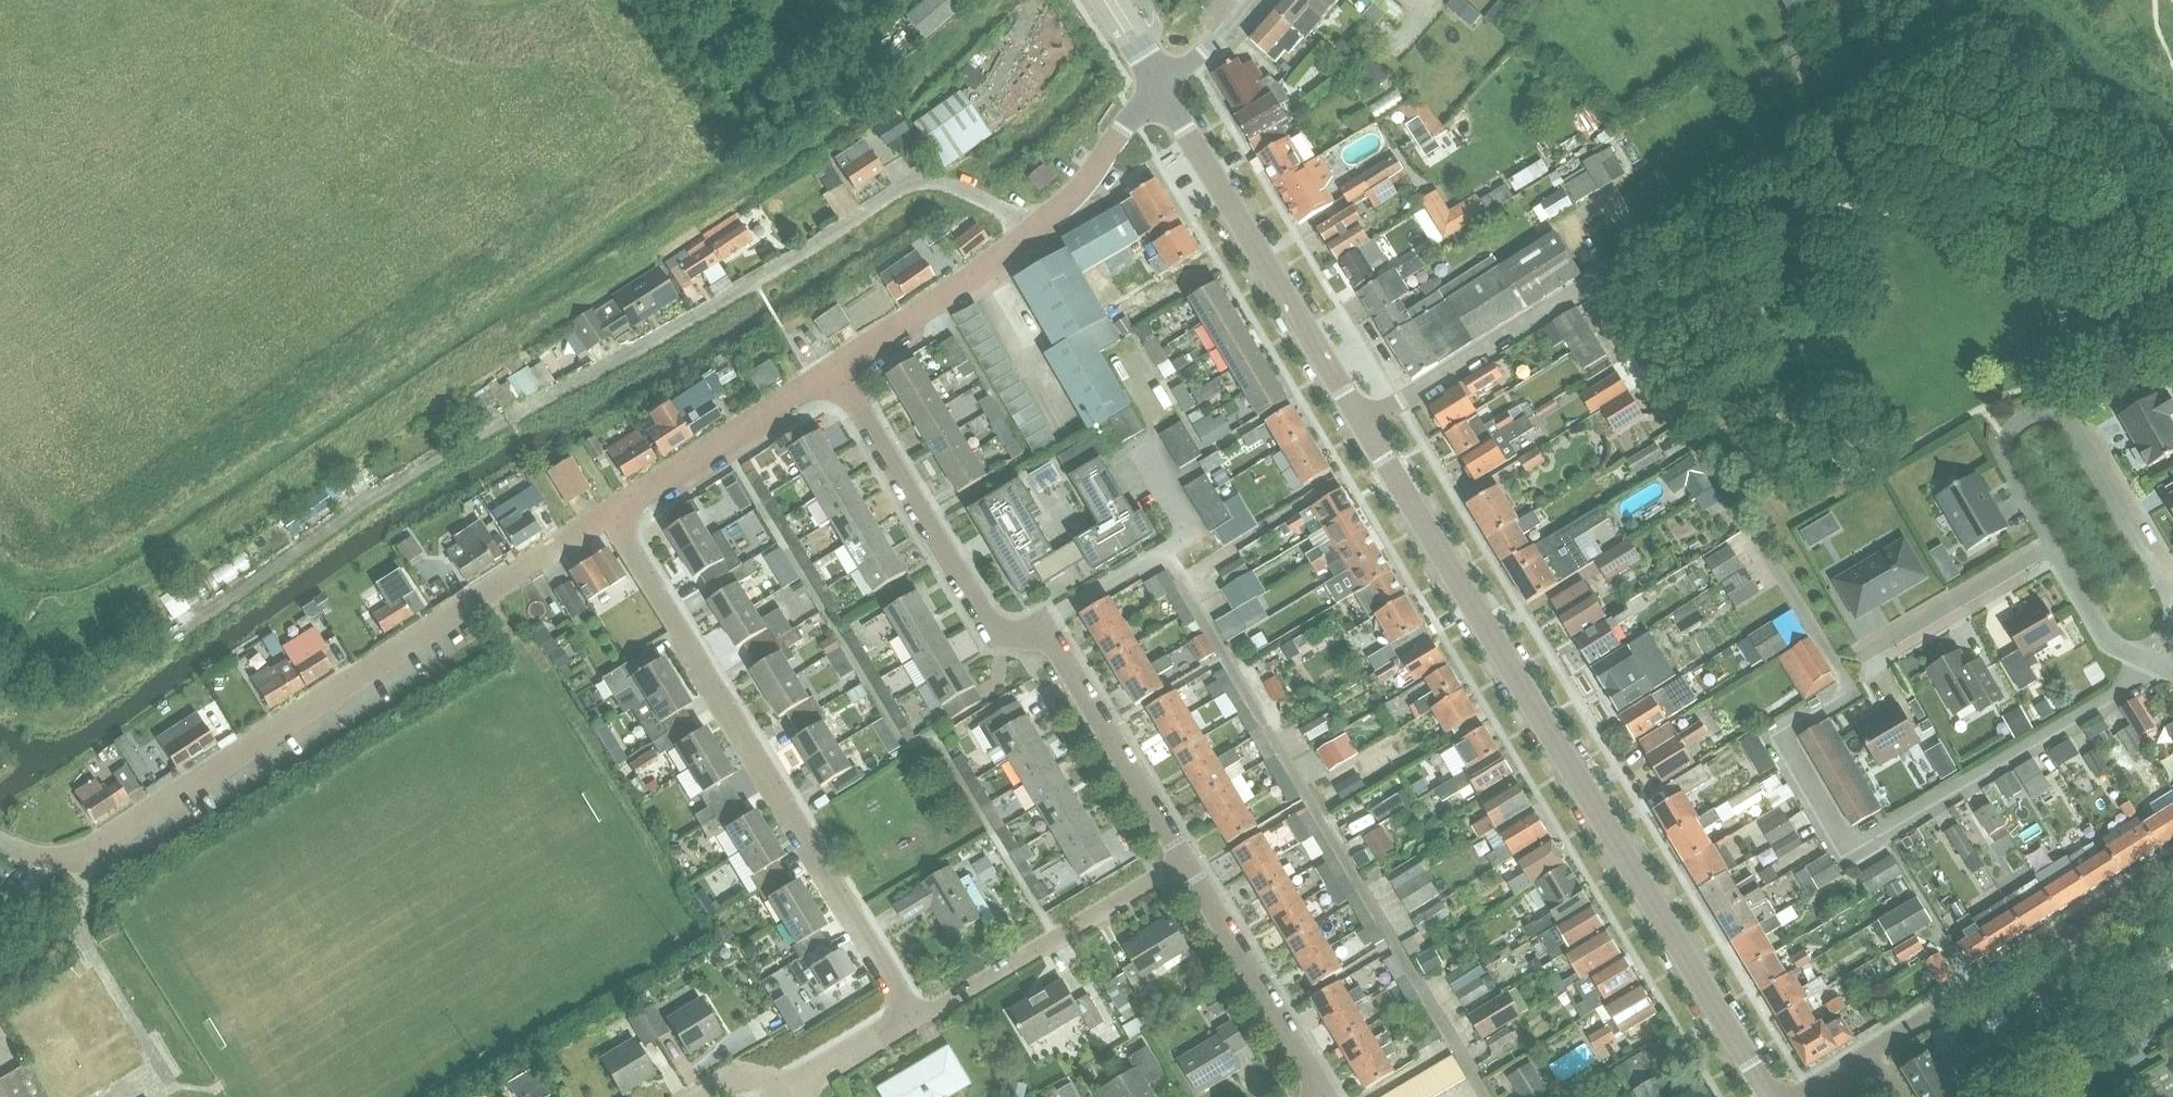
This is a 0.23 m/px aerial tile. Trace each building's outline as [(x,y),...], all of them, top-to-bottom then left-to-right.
[(904,18),(924,41),(958,12),(948,0),(926,0),(904,18)] [(1275,12),(1306,39),(1340,0),(1286,0),(1275,12)] [(1460,0),(1455,0),(1448,8),(1473,29),(1482,18),(1460,0)] [(1791,17),(1819,0),(1781,0),(1791,17)] [(1373,2),(1362,15),(1374,25),(1385,13),(1378,7),(1373,2)] [(1494,5),(1488,12),(1497,20),(1503,13),(1494,5)] [(1306,39),(1275,12),(1250,41),(1275,63),(1284,52),(1288,55),(1302,39),(1304,41),(1306,39)] [(1272,89),(1279,84),(1271,76),(1263,81),(1252,62),(1242,68),(1237,60),(1232,63),(1232,62),(1227,65),(1227,66),(1213,75),(1237,116),(1261,103),(1258,97),(1272,89)] [(1284,63),(1280,68),(1287,74),(1291,69),(1284,63)] [(1371,64),(1360,74),(1376,91),(1387,80),(1371,64)] [(967,66),(956,79),(968,90),(979,77),(967,66)] [(1358,80),(1351,87),(1358,95),(1365,88),(1358,80)] [(1261,103),(1237,116),(1235,117),(1250,143),(1280,125),(1287,120),(1279,107),(1289,101),(1279,84),(1272,89),(1258,97),(1261,103)] [(943,165),(984,134),(955,96),(914,126),(943,165)] [(1415,99),(1401,108),(1411,122),(1406,125),(1411,134),(1421,149),(1426,156),(1441,147),(1436,140),(1446,133),(1426,107),(1418,96),(1415,99)] [(1399,127),(1392,114),(1378,123),(1385,136),(1399,127)] [(887,147),(908,133),(901,122),(879,136),(887,147)] [(1280,125),(1250,143),(1276,184),(1306,166),(1304,163),(1315,156),(1301,134),(1290,141),(1280,125)] [(854,190),(883,171),(864,142),(836,160),(854,190)] [(1419,149),(1404,159),(1409,168),(1424,158),(1419,149)] [(1306,166),(1276,184),(1300,225),(1333,204),(1325,191),(1334,179),(1321,157),(1306,166)] [(1383,164),(1340,190),(1348,204),(1365,194),(1388,179),(1391,177),(1403,170),(1396,158),(1384,165),(1383,164)] [(1598,159),(1584,167),(1588,173),(1600,192),(1613,184),(1598,159)] [(1542,160),(1509,180),(1516,192),(1549,172),(1542,160)] [(828,162),(816,169),(817,170),(830,193),(842,186),(829,163),(828,162)] [(1037,189),(1049,179),(1039,167),(1028,177),(1037,189)] [(1600,192),(1588,173),(1566,187),(1578,206),(1600,192)] [(1556,174),(1549,179),(1558,193),(1565,188),(1556,174)] [(1399,196),(1388,179),(1365,194),(1376,211),(1399,196)] [(1133,199),(1122,205),(1140,237),(1147,233),(1176,216),(1177,215),(1157,180),(1131,195),(1133,199)] [(1437,192),(1422,201),(1434,221),(1445,240),(1475,221),(1486,215),(1475,197),(1465,203),(1449,213),(1437,192)] [(1541,206),(1551,223),(1574,208),(1563,192),(1541,206)] [(1066,238),(1063,240),(1068,249),(1082,274),(1142,239),(1140,237),(1122,205),(1066,238)] [(1339,262),(1368,244),(1370,243),(1358,225),(1362,222),(1353,207),(1318,229),(1339,262)] [(705,245),(716,263),(750,241),(734,216),(700,238),(705,245)] [(1176,216),(1147,233),(1160,255),(1149,262),(1158,277),(1169,270),(1200,252),(1185,227),(1183,228),(1176,216)] [(940,224),(930,232),(936,242),(947,235),(940,224)] [(963,258),(988,238),(977,224),(952,244),(963,258)] [(1399,301),(1373,317),(1413,381),(1582,274),(1556,233),(1500,268),(1480,281),(1445,303),(1439,292),(1406,312),(1399,301)] [(683,250),(665,262),(681,286),(684,285),(689,281),(689,282),(716,263),(705,245),(700,238),(683,250)] [(1368,244),(1339,262),(1356,289),(1375,277),(1373,273),(1368,267),(1382,258),(1377,249),(1372,241),(1370,243),(1368,244)] [(1068,249),(1014,279),(1056,351),(1088,332),(1109,320),(1104,313),(1082,274),(1068,249)] [(934,276),(923,261),(916,251),(903,260),(903,259),(880,276),(896,301),(934,276)] [(1399,301),(1410,295),(1402,282),(1423,269),(1416,258),(1359,294),(1373,317),(1399,301)] [(1082,274),(1104,313),(1121,303),(1099,264),(1082,274)] [(574,328),(564,334),(576,356),(588,349),(610,335),(609,334),(629,321),(632,326),(676,298),(658,269),(614,297),(615,298),(594,311),(593,310),(571,323),(574,328)] [(1204,324),(1233,307),(1218,283),(1189,300),(1204,324)] [(692,285),(683,289),(691,303),(700,299),(692,285)] [(975,304),(952,317),(959,328),(981,315),(975,304)] [(826,313),(838,332),(850,323),(837,305),(826,313)] [(1246,330),(1233,307),(1204,324),(1217,347),(1246,330)] [(1554,324),(1572,353),(1595,339),(1577,310),(1554,324)] [(814,321),(827,340),(838,332),(826,313),(814,321)] [(981,315),(959,328),(966,339),(988,326),(981,315)] [(1125,319),(1114,326),(1122,339),(1133,331),(1125,319)] [(1109,320),(1088,332),(1100,353),(1121,341),(1109,320)] [(988,326),(966,339),(972,351),(995,337),(988,326)] [(1246,330),(1217,347),(1231,370),(1260,353),(1246,330)] [(1056,351),(1046,356),(1089,431),(1109,420),(1120,413),(1132,407),(1100,353),(1088,332),(1056,351)] [(958,368),(968,362),(953,337),(939,346),(954,370),(958,368)] [(995,337),(972,351),(979,362),(1001,348),(995,337)] [(1151,355),(1161,349),(1154,338),(1144,344),(1151,355)] [(1606,357),(1595,339),(1572,353),(1583,370),(1606,357)] [(1001,348),(979,362),(986,373),(1008,360),(1001,348)] [(1167,360),(1161,349),(1151,355),(1158,366),(1167,360)] [(1274,376),(1260,353),(1231,370),(1245,394),(1274,376)] [(1183,355),(1169,363),(1175,373),(1189,364),(1183,355)] [(903,401),(931,383),(917,360),(888,377),(903,401)] [(1008,360),(986,373),(992,384),(1015,371),(1008,360)] [(780,378),(769,361),(748,374),(758,391),(780,378)] [(973,372),(968,362),(958,368),(963,378),(973,372)] [(1468,399),(1502,378),(1494,364),(1443,395),(1446,399),(1430,408),(1444,431),(1476,412),(1468,399)] [(729,369),(715,378),(721,388),(735,379),(729,369)] [(684,393),(688,400),(672,410),(688,436),(718,417),(708,401),(712,399),(710,395),(719,389),(708,371),(696,378),(700,383),(684,393)] [(1015,371),(992,384),(999,395),(1021,382),(1015,371)] [(1618,374),(1589,392),(1600,410),(1629,392),(1618,374)] [(1288,400),(1274,376),(1245,394),(1259,417),(1288,400)] [(497,401),(501,409),(517,399),(506,381),(501,385),(495,377),(479,391),(487,407),(497,401)] [(1223,392),(1216,381),(1192,395),(1199,407),(1223,392)] [(1021,382),(999,395),(1006,407),(1028,393),(1021,382)] [(931,383),(903,401),(917,424),(945,406),(931,383)] [(1179,402),(1189,396),(1182,385),(1172,391),(1179,402)] [(2149,468),(2165,458),(2166,459),(2170,457),(2169,455),(2172,453),(2172,424),(2169,417),(2172,415),(2172,402),(2167,392),(2157,397),(2156,395),(2118,417),(2136,446),(2135,447),(2137,449),(2132,452),(2141,467),(2146,464),(2147,466),(2148,466),(2149,468)] [(1028,393),(1006,407),(1013,418),(1035,405),(1028,393)] [(1630,395),(1601,412),(1614,433),(1643,416),(1630,395)] [(984,413),(994,407),(988,396),(977,402),(984,413)] [(1195,407),(1189,396),(1179,402),(1185,413),(1195,407)] [(654,427),(647,432),(662,454),(689,437),(688,436),(672,410),(668,405),(648,417),(654,427)] [(1035,405),(1013,418),(1019,429),(1041,416),(1035,405)] [(959,429),(945,406),(917,424),(930,447),(959,429)] [(1001,418),(994,407),(984,413),(990,424),(1001,418)] [(1132,407),(1120,413),(1134,436),(1145,430),(1132,407)] [(1508,413),(1494,422),(1500,432),(1526,417),(1519,407),(1508,413)] [(1282,449),(1308,434),(1292,408),(1266,423),(1282,449)] [(1201,411),(1189,418),(1190,420),(1193,426),(1205,418),(1201,411)] [(1120,413),(1109,420),(1122,443),(1134,436),(1120,413)] [(1478,415),(1447,434),(1460,457),(1500,432),(1510,426),(1504,416),(1503,416),(1485,426),(1478,415)] [(1041,416),(1019,429),(1026,440),(1048,427),(1041,416)] [(1500,432),(1460,457),(1475,482),(1517,456),(1509,443),(1533,429),(1526,417),(1500,432)] [(1189,433),(1182,422),(1160,436),(1167,447),(1189,433)] [(803,475),(836,455),(822,431),(811,438),(804,427),(775,444),(789,467),(796,463),(803,475)] [(1048,427),(1026,440),(1033,451),(1055,438),(1048,427)] [(623,477),(652,459),(634,429),(605,449),(623,477)] [(973,452),(959,429),(930,447),(944,470),(973,452)] [(1262,440),(1256,430),(1243,438),(1249,448),(1262,440)] [(1206,448),(1216,442),(1210,431),(1200,437),(1206,448)] [(1196,445),(1189,433),(1167,447),(1173,458),(1196,445)] [(1330,471),(1308,434),(1282,449),(1304,487),(1330,471)] [(604,453),(594,436),(583,443),(593,460),(604,453)] [(1136,516),(1102,460),(1107,456),(1095,436),(1058,458),(1100,527),(1075,542),(1094,573),(1157,535),(1143,512),(1136,516)] [(1055,438),(1033,451),(1037,460),(1060,447),(1055,438)] [(1011,460),(1021,454),(1015,443),(1005,449),(1011,460)] [(1625,461),(1633,475),(1663,458),(1655,444),(1625,461)] [(1202,456),(1196,445),(1173,458),(1180,469),(1202,456)] [(1517,459),(1526,473),(1544,462),(1535,449),(1517,459)] [(973,452),(944,470),(959,494),(987,476),(973,452)] [(1206,476),(1225,465),(1218,453),(1199,464),(1206,475),(1206,476)] [(836,455),(803,475),(817,499),(850,478),(836,455)] [(570,458),(547,471),(564,501),(587,487),(570,458)] [(521,470),(513,475),(518,482),(526,477),(521,470)] [(2007,529),(1975,474),(1937,497),(1969,551),(2007,529)] [(1191,500),(1213,486),(1206,476),(1206,475),(1184,488),(1191,500)] [(1704,475),(1685,487),(1693,500),(1712,488),(1704,475)] [(771,494),(760,476),(751,481),(762,500),(771,494)] [(817,499),(806,505),(820,529),(831,522),(865,502),(850,478),(817,499)] [(1066,572),(1029,511),(1037,506),(1021,479),(969,511),(1022,599),(1066,572)] [(1488,539),(1519,521),(1495,482),(1484,489),(1487,494),(1467,506),(1488,539)] [(737,484),(727,490),(734,501),(744,495),(737,484)] [(1220,497),(1213,486),(1191,500),(1197,511),(1220,497)] [(1288,524),(1280,528),(1285,536),(1292,532),(1293,533),(1318,518),(1325,530),(1354,512),(1342,491),(1288,524)] [(331,506),(322,492),(279,521),(291,539),(301,532),(298,528),(331,506)] [(1224,505),(1220,497),(1197,511),(1204,522),(1226,508),(1224,505)] [(1233,520),(1211,533),(1222,550),(1242,538),(1256,529),(1237,497),(1224,505),(1226,508),(1233,520)] [(681,556),(712,537),(697,513),(701,511),(693,499),(666,516),(673,528),(666,532),(681,556)] [(785,518),(774,499),(765,505),(776,523),(785,518)] [(508,517),(499,523),(514,546),(539,530),(524,507),(519,500),(504,510),(508,517)] [(879,525),(865,502),(831,522),(845,546),(879,525)] [(1603,506),(1556,534),(1531,550),(1504,566),(1527,603),(1589,565),(1574,541),(1611,518),(1603,506)] [(1233,520),(1226,508),(1204,522),(1211,533),(1233,520)] [(1316,550),(1307,556),(1312,566),(1337,550),(1367,532),(1354,512),(1325,530),(1312,537),(1309,539),(1316,550)] [(1534,512),(1519,521),(1488,539),(1504,566),(1531,550),(1522,536),(1541,525),(1534,512)] [(462,580),(500,556),(491,540),(490,540),(477,523),(454,539),(457,544),(444,552),(462,580)] [(799,541),(789,523),(779,528),(790,547),(799,541)] [(845,546),(834,552),(848,576),(859,569),(893,549),(879,525),(845,546)] [(722,531),(712,537),(681,556),(695,579),(701,575),(708,586),(736,568),(743,564),(722,531)] [(1337,550),(1312,566),(1318,575),(1331,567),(1330,565),(1342,558),(1349,571),(1379,553),(1367,532),(1337,550)] [(411,539),(395,550),(401,558),(417,548),(411,539)] [(1595,561),(1607,581),(1641,560),(1629,541),(1595,561)] [(1904,542),(1837,582),(1857,616),(1858,615),(1856,612),(1875,600),(1878,604),(1924,577),(1904,542)] [(1943,545),(1929,554),(1947,582),(1960,574),(1943,545)] [(813,564),(802,546),(793,552),(804,569),(813,564)] [(1719,583),(1742,569),(1729,547),(1705,562),(1719,583)] [(587,601),(625,577),(607,548),(568,572),(587,601)] [(780,549),(764,558),(770,568),(786,559),(780,549)] [(893,549),(859,569),(874,593),(907,573),(893,549)] [(1349,571),(1325,585),(1338,606),(1356,595),(1361,591),(1391,573),(1379,553),(1349,571)] [(736,568),(708,586),(715,598),(709,601),(723,625),(754,606),(739,583),(757,572),(750,560),(743,564),(736,568)] [(1227,585),(1249,571),(1243,561),(1220,575),(1227,585)] [(388,605),(373,615),(383,631),(422,607),(411,589),(399,570),(375,585),(388,605)] [(828,588),(816,570),(807,575),(818,594),(828,588)] [(1736,607),(1758,593),(1744,571),(1722,585),(1736,607)] [(1252,572),(1221,591),(1234,612),(1265,593),(1252,572)] [(1167,597),(1177,592),(1166,573),(1145,585),(1156,604),(1167,597)] [(1371,621),(1378,617),(1407,599),(1391,573),(1361,591),(1356,595),(1371,621)] [(1552,602),(1560,614),(1558,615),(1572,638),(1606,617),(1584,582),(1552,602)] [(553,593),(571,621),(586,611),(568,583),(553,593)] [(800,585),(790,591),(796,601),(806,595),(800,585)] [(900,636),(933,616),(918,592),(885,612),(900,636)] [(1177,592),(1167,597),(1176,612),(1186,606),(1177,592)] [(842,612),(831,593),(822,599),(833,618),(842,612)] [(321,595),(312,601),(312,602),(317,609),(319,613),(329,607),(321,595)] [(1095,638),(1124,621),(1110,598),(1081,615),(1095,638)] [(1268,618),(1257,598),(1237,610),(1248,630),(1268,618)] [(1407,599),(1378,617),(1387,633),(1384,635),(1399,660),(1430,641),(1423,628),(1424,628),(1407,599)] [(312,602),(302,609),(306,616),(314,618),(320,614),(319,613),(317,609),(312,602)] [(2020,651),(2002,661),(2020,691),(2038,681),(2030,668),(2026,662),(2049,648),(2046,642),(2061,633),(2044,603),(2005,626),(2020,651)] [(1617,625),(1632,616),(1625,605),(1610,614),(1613,618),(1617,625)] [(762,620),(754,606),(723,625),(737,648),(744,644),(751,656),(793,629),(780,608),(762,620)] [(2068,608),(2055,615),(2060,625),(2073,618),(2068,608)] [(1203,635),(1190,613),(1180,619),(1193,641),(1203,635)] [(933,616),(900,636),(914,659),(947,639),(933,616)] [(1611,629),(1617,625),(1613,618),(1575,642),(1589,666),(1590,665),(1621,646),(1611,629)] [(1124,621),(1095,638),(1108,661),(1137,643),(1124,621)] [(1763,662),(1787,647),(1772,623),(1748,638),(1757,652),(1763,662)] [(793,629),(751,656),(758,667),(751,671),(766,695),(796,676),(788,662),(795,657),(789,648),(804,639),(797,627),(793,629)] [(329,667),(319,651),(325,647),(312,628),(279,648),(282,652),(303,684),(329,667)] [(539,644),(549,637),(545,630),(534,636),(539,644)] [(1261,632),(1251,639),(1257,650),(1268,643),(1261,632)] [(1621,646),(1590,665),(1592,669),(1606,692),(1618,713),(1676,676),(1675,675),(1674,676),(1649,636),(1650,635),(1649,634),(1627,647),(1625,643),(1621,646)] [(261,641),(272,658),(282,652),(279,648),(271,635),(261,641)] [(1203,635),(1193,641),(1187,645),(1198,664),(1214,654),(1203,635)] [(868,655),(857,637),(848,642),(859,661),(868,655)] [(1299,652),(1308,646),(1303,637),(1293,643),(1299,652)] [(1748,638),(1738,645),(1747,659),(1757,652),(1748,638)] [(961,663),(947,639),(914,659),(928,683),(961,663)] [(1830,672),(1809,639),(1793,650),(1814,683),(1830,672)] [(1430,641),(1399,660),(1375,674),(1382,685),(1400,674),(1406,685),(1414,680),(1415,683),(1446,665),(1431,641),(1430,641)] [(1151,666),(1137,643),(1108,661),(1122,683),(1151,666)] [(1292,644),(1279,651),(1287,665),(1300,657),(1292,644)] [(841,648),(828,656),(835,666),(847,658),(841,648)] [(561,650),(548,658),(557,672),(570,664),(561,650)] [(620,667),(601,678),(602,679),(613,697),(630,687),(639,703),(675,681),(661,658),(654,662),(647,650),(620,667)] [(1969,668),(1960,652),(1929,670),(1955,715),(1975,703),(1980,712),(2004,698),(1982,660),(1969,668)] [(1151,666),(1122,683),(1135,706),(1164,689),(1158,678),(1174,667),(1168,656),(1151,666)] [(268,708),(302,687),(284,660),(268,670),(266,667),(249,678),(268,708)] [(882,678),(871,661),(862,666),(873,684),(882,678)] [(961,663),(928,683),(942,707),(944,706),(952,719),(982,701),(974,688),(976,687),(961,663)] [(1433,711),(1463,693),(1448,668),(1426,681),(1433,694),(1414,706),(1421,718),(1433,711)] [(1225,695),(1235,689),(1224,671),(1214,677),(1225,695)] [(796,676),(766,695),(779,718),(786,713),(793,725),(821,708),(814,697),(810,699),(796,676)] [(1287,696),(1276,677),(1264,684),(1275,703),(1287,696)] [(1682,678),(1621,716),(1635,739),(1666,720),(1684,709),(1677,698),(1689,690),(1682,678)] [(639,703),(630,708),(640,723),(652,744),(690,720),(682,709),(689,704),(675,681),(639,703)] [(896,702),(885,684),(876,690),(887,708),(896,702)] [(860,688),(845,696),(852,707),(866,698),(860,688)] [(1235,713),(1246,707),(1235,689),(1225,695),(1235,713)] [(1162,733),(1190,715),(1176,692),(1148,709),(1162,733)] [(1477,717),(1463,693),(1433,711),(1447,735),(1452,732),(1457,740),(1473,730),(1469,722),(1477,717)] [(2131,726),(2138,738),(2153,729),(2136,700),(2121,708),(2131,726)] [(2054,714),(2046,701),(2035,707),(2043,720),(2054,714)] [(1017,702),(978,725),(994,752),(990,754),(997,767),(1009,760),(1042,740),(1028,716),(1026,717),(1017,702)] [(1392,704),(1380,710),(1385,720),(1397,713),(1392,704)] [(1878,766),(1920,741),(1899,705),(1856,730),(1878,766)] [(821,708),(793,725),(800,736),(794,740),(808,764),(838,745),(824,722),(828,720),(821,708)] [(910,726),(900,708),(890,713),(901,732),(910,726)] [(2020,710),(2002,720),(2014,742),(2032,732),(2020,710)] [(196,712),(154,740),(174,770),(216,743),(196,712)] [(1328,714),(1300,730),(1308,743),(1331,729),(1335,726),(1328,714)] [(1190,715),(1162,733),(1175,755),(1204,738),(1190,715)] [(1830,719),(1800,737),(1807,749),(1836,731),(1830,719)] [(690,720),(652,744),(659,755),(673,746),(687,769),(718,751),(703,727),(696,731),(690,720)] [(1928,721),(1918,726),(1923,735),(1933,729),(1928,721)] [(2104,722),(2085,733),(2093,744),(2111,733),(2104,722)] [(1701,723),(1679,737),(1671,723),(1640,743),(1648,756),(1647,757),(1663,783),(1695,764),(1685,747),(1708,733),(1701,723)] [(881,724),(870,730),(876,741),(887,734),(881,724)] [(2145,749),(2138,738),(2131,726),(2118,734),(2132,757),(2145,749)] [(1469,771),(1499,753),(1484,729),(1454,746),(1469,771)] [(1836,731),(1807,749),(1813,760),(1843,742),(1836,731)] [(1272,751),(1262,733),(1251,739),(1262,757),(1272,751)] [(1756,733),(1741,742),(1747,752),(1762,743),(1756,733)] [(1346,734),(1317,751),(1330,772),(1359,754),(1346,734)] [(1204,738),(1175,755),(1188,777),(1217,760),(1204,738)] [(1056,763),(1042,740),(1009,760),(1023,784),(1056,763)] [(2068,741),(2048,753),(2056,766),(2076,754),(2068,741)] [(613,743),(604,749),(615,767),(624,761),(626,760),(614,742),(613,743)] [(1843,742),(1813,760),(1820,771),(1850,753),(1843,742)] [(1941,744),(1925,753),(1941,781),(1957,772),(1941,744)] [(838,745),(808,764),(822,787),(829,783),(836,794),(863,778),(856,766),(852,768),(838,745)] [(121,752),(138,779),(149,772),(132,746),(121,752)] [(2095,749),(2083,757),(2095,776),(2107,769),(2095,749)] [(1233,750),(1217,760),(1188,777),(1202,800),(1230,782),(1223,771),(1240,761),(1233,750)] [(628,766),(634,774),(658,760),(652,751),(628,766)] [(718,751),(687,769),(702,793),(698,795),(706,809),(694,816),(701,828),(713,820),(734,807),(740,803),(733,792),(725,779),(732,775),(718,751)] [(1469,771),(1451,782),(1435,791),(1443,805),(1471,788),(1469,784),(1471,783),(1479,796),(1512,775),(1499,753),(1469,771)] [(1850,753),(1820,771),(1826,782),(1856,764),(1850,753)] [(969,784),(978,779),(963,755),(954,760),(969,784)] [(2032,801),(2051,789),(2033,760),(2014,772),(2032,801)] [(1070,787),(1056,763),(1023,784),(1037,807),(1070,787)] [(1856,764),(1826,782),(1833,793),(1863,775),(1856,764)] [(125,795),(137,787),(123,765),(111,773),(115,779),(105,786),(103,782),(98,786),(93,778),(72,792),(91,820),(126,797),(125,795)] [(1669,837),(1700,819),(1686,796),(1711,780),(1703,766),(1666,788),(1673,799),(1653,811),(1669,837)] [(2001,778),(1995,782),(2006,801),(2021,791),(2010,773),(2001,778)] [(1358,774),(1335,788),(1343,800),(1366,787),(1358,774)] [(1446,774),(1436,780),(1441,788),(1451,782),(1446,774)] [(1863,775),(1833,793),(1839,804),(1869,787),(1863,775)] [(635,779),(630,782),(634,788),(630,791),(636,800),(644,794),(647,793),(643,786),(638,778),(635,779)] [(978,779),(969,784),(983,807),(992,802),(978,779)] [(651,781),(643,786),(647,793),(648,794),(656,789),(651,781)] [(1230,782),(1202,800),(1215,822),(1244,804),(1230,782)] [(1480,839),(1532,807),(1517,783),(1482,805),(1490,818),(1474,828),(1480,839)] [(1730,803),(1737,815),(1766,798),(1759,786),(1730,803)] [(1070,787),(1037,807),(1051,831),(1085,810),(1070,787)] [(1869,787),(1839,804),(1846,815),(1876,798),(1869,787)] [(1789,788),(1768,800),(1774,810),(1794,798),(1789,789),(1789,788)] [(1987,796),(1991,803),(2000,798),(1995,790),(1987,796)] [(2158,817),(2160,821),(2147,829),(2159,847),(2172,838),(2172,792),(2151,806),(2158,817)] [(1876,798),(1846,815),(1852,827),(1882,809),(1876,798)] [(1006,826),(992,802),(983,807),(997,831),(1006,826)] [(1384,802),(1371,810),(1379,822),(1392,814),(1384,802)] [(2137,814),(2130,802),(2120,808),(2128,820),(2137,814)] [(740,803),(713,820),(701,828),(708,840),(724,830),(738,853),(769,834),(755,811),(747,815),(740,803)] [(1244,804),(1215,822),(1229,845),(1258,828),(1244,804)] [(1990,805),(1975,814),(1994,843),(2008,834),(1990,805)] [(1085,810),(1051,831),(1065,854),(1099,834),(1085,810)] [(1714,810),(1700,819),(1669,837),(1685,863),(1712,846),(1703,832),(1721,821),(1714,810)] [(1494,869),(1549,836),(1534,812),(1499,833),(1507,846),(1487,858),(1494,869)] [(1772,847),(1795,833),(1784,815),(1761,829),(1772,847)] [(1310,838),(1321,831),(1311,816),(1301,822),(1310,838)] [(1300,826),(1295,818),(1273,831),(1278,840),(1300,826)] [(1958,825),(1946,833),(1964,862),(1977,854),(1958,825)] [(2159,847),(2147,829),(2145,825),(2121,840),(2124,844),(2110,852),(2122,871),(2159,847)] [(1006,826),(997,831),(1011,854),(1020,849),(1006,826)] [(1380,826),(1363,837),(1369,847),(1377,859),(1394,848),(1380,826)] [(1321,856),(1331,849),(1321,831),(1310,838),(1321,856)] [(1803,846),(1795,833),(1772,847),(1779,860),(1803,846)] [(666,834),(666,841),(674,843),(677,843),(678,836),(669,834),(666,834)] [(738,853),(727,860),(748,894),(756,889),(783,872),(776,861),(783,857),(769,834),(738,853)] [(1099,834),(1065,854),(1079,878),(1113,858),(1099,834)] [(1247,875),(1276,858),(1262,835),(1233,852),(1247,875)] [(1909,837),(1902,841),(1907,851),(1914,847),(1909,837)] [(1712,846),(1685,863),(1701,889),(1728,873),(1728,872),(1738,867),(1728,849),(1733,846),(1729,838),(1713,847),(1712,846)] [(1524,892),(1535,886),(1568,866),(1552,839),(1518,860),(1527,874),(1509,885),(1516,896),(1524,892)] [(2122,871),(2110,852),(2109,851),(2103,854),(2094,843),(2069,859),(2077,871),(2090,891),(2122,871)] [(676,846),(669,846),(669,856),(680,856),(680,852),(680,846),(676,846)] [(1034,872),(1020,849),(1011,854),(1025,878),(1034,872)] [(1359,869),(1370,862),(1363,851),(1353,857),(1359,869)] [(1395,890),(1432,867),(1424,854),(1387,877),(1395,890)] [(1842,878),(1828,855),(1805,869),(1818,892),(1842,878)] [(14,870),(0,857),(0,885),(14,870)] [(1869,894),(1902,875),(1891,857),(1859,876),(1869,894)] [(2068,857),(2035,876),(2037,880),(2045,891),(2057,911),(2090,891),(2077,871),(2069,859),(2068,857)] [(1276,858),(1247,875),(1261,898),(1290,880),(1276,858)] [(984,861),(971,868),(982,886),(995,878),(984,861)] [(1568,866),(1535,886),(1552,914),(1537,923),(1537,922),(1526,929),(1534,941),(1540,938),(1558,927),(1593,906),(1568,866)] [(927,889),(896,907),(904,922),(931,906),(950,937),(980,919),(984,927),(996,919),(970,876),(958,883),(950,869),(924,884),(927,889)] [(1771,869),(1758,877),(1763,885),(1776,878),(1771,869)] [(790,884),(783,872),(756,889),(763,901),(767,899),(781,922),(812,903),(797,880),(790,884)] [(1034,872),(1025,878),(1039,902),(1049,897),(1034,872)] [(1728,873),(1701,889),(1717,915),(1760,889),(1752,876),(1736,886),(1728,873)] [(1409,913),(1438,895),(1425,874),(1396,892),(1409,913)] [(1348,900),(1358,894),(1347,876),(1337,882),(1348,900)] [(1303,902),(1290,880),(1261,898),(1274,920),(1303,902)] [(2037,880),(2005,900),(2025,931),(2057,911),(2045,891),(2037,880)] [(1886,888),(1892,898),(1903,892),(1897,882),(1886,888)] [(1776,916),(1760,889),(1717,915),(1733,943),(1759,926),(1776,916)] [(706,899),(699,904),(709,919),(718,913),(721,911),(716,903),(713,905),(711,907),(706,899)] [(1893,945),(1932,922),(1918,899),(1879,922),(1893,945)] [(2005,900),(1973,920),(1993,951),(2025,931),(2005,900)] [(1303,902),(1274,920),(1287,942),(1316,925),(1303,902)] [(1959,902),(1951,907),(1960,921),(1968,916),(1959,902)] [(812,903),(781,922),(795,945),(792,948),(798,959),(826,942),(819,931),(826,927),(812,903)] [(1421,933),(1450,915),(1443,904),(1414,921),(1421,933)] [(1558,927),(1540,938),(1553,961),(1567,952),(1567,953),(1607,929),(1593,906),(1558,927)] [(1973,920),(1971,916),(1970,914),(1968,916),(1960,921),(1957,923),(1968,941),(1958,947),(1970,966),(1993,951),(1973,920)] [(1759,926),(1733,943),(1749,969),(1773,954),(1775,953),(1765,936),(1782,926),(1776,916),(1759,926)] [(1156,998),(1152,991),(1143,977),(1188,950),(1169,918),(1148,931),(1149,934),(1126,948),(1134,962),(1122,969),(1144,1005),(1156,998)] [(1330,947),(1316,925),(1287,942),(1301,964),(1330,947)] [(724,927),(715,933),(722,943),(731,938),(724,927)] [(1579,973),(1565,982),(1568,988),(1575,984),(1583,979),(1592,974),(1591,974),(1623,956),(1607,929),(1567,953),(1579,973)] [(1901,962),(1923,949),(1916,936),(1893,949),(1901,962)] [(1414,938),(1404,944),(1414,960),(1423,954),(1414,938)] [(817,996),(854,973),(840,950),(833,954),(826,942),(798,959),(787,966),(800,987),(808,983),(817,996)] [(1330,947),(1301,964),(1315,988),(1344,970),(1330,947)] [(1798,969),(1812,961),(1806,951),(1792,960),(1798,969)] [(1427,953),(1416,959),(1425,974),(1436,968),(1427,953)] [(1787,976),(1773,954),(1749,969),(1762,991),(1787,976)] [(1940,984),(1953,976),(1940,954),(1927,962),(1940,984)] [(1396,980),(1406,974),(1395,955),(1385,962),(1396,980)] [(1583,979),(1575,984),(1586,1002),(1577,1007),(1584,1019),(1597,1011),(1641,985),(1623,956),(1591,974),(1592,974),(1583,979)] [(1455,992),(1485,974),(1477,960),(1447,979),(1455,992)] [(1537,962),(1528,966),(1533,975),(1542,970),(1537,962)] [(1792,973),(1787,976),(1762,991),(1778,1017),(1804,1001),(1827,987),(1821,977),(1802,989),(1792,973)] [(1417,991),(1406,974),(1396,980),(1406,998),(1417,991)] [(1464,1006),(1489,992),(1481,979),(1456,994),(1464,1006)] [(1090,1031),(1104,1023),(1088,995),(1075,1003),(1062,981),(1009,1012),(1029,1046),(1080,1015),(1090,1031)] [(1190,984),(1190,992),(1196,996),(1203,993),(1203,985),(1197,981),(1190,984)] [(1326,1022),(1354,1005),(1366,998),(1360,987),(1348,994),(1341,982),(1312,999),(1326,1022)] [(1615,1039),(1658,1013),(1641,985),(1597,1011),(1605,1024),(1607,1022),(1609,1025),(1600,1031),(1608,1044),(1615,1039)] [(1118,986),(1108,992),(1127,1022),(1137,1015),(1118,986)] [(1520,1017),(1507,995),(1471,1016),(1485,1038),(1520,1017)] [(688,1054),(721,1033),(700,998),(666,1019),(688,1054)] [(1215,998),(1204,1004),(1213,1019),(1224,1012),(1215,998)] [(1832,1017),(1839,1013),(1845,1009),(1839,998),(1825,1006),(1832,1017)] [(1422,1025),(1433,1019),(1422,1001),(1411,1007),(1422,1025)] [(1819,1025),(1804,1001),(1778,1017),(1793,1041),(1819,1025)] [(668,1031),(652,1005),(641,1012),(656,1038),(668,1031)] [(1368,1027),(1354,1005),(1326,1022),(1339,1044),(1368,1027)] [(656,1038),(641,1012),(629,1019),(645,1045),(656,1038)] [(794,1012),(782,1019),(787,1028),(792,1036),(804,1028),(794,1012)] [(1819,1025),(1793,1041),(1809,1067),(1854,1039),(1842,1019),(1839,1013),(1832,1017),(1823,1023),(1819,1025)] [(1140,1019),(1123,1029),(1130,1040),(1159,1023),(1154,1014),(1141,1022),(1140,1019)] [(1433,1019),(1422,1025),(1410,1033),(1421,1051),(1444,1038),(1433,1019)] [(1960,1032),(1953,1022),(1934,1034),(1932,1032),(1931,1033),(1939,1047),(1902,1070),(1918,1096),(1951,1096),(1931,1064),(1944,1056),(1945,1058),(1977,1038),(1970,1026),(1960,1032)] [(1232,1054),(1246,1046),(1233,1023),(1218,1032),(1221,1036),(1179,1061),(1198,1093),(1241,1068),(1232,1054)] [(1368,1027),(1339,1044),(1353,1067),(1392,1043),(1386,1033),(1375,1040),(1368,1027)] [(1493,1053),(1516,1039),(1510,1028),(1487,1042),(1493,1053)] [(621,1094),(655,1073),(634,1039),(600,1060),(621,1094)] [(65,1042),(32,1062),(52,1096),(76,1096),(92,1087),(65,1042)] [(1669,1058),(1660,1042),(1615,1069),(1631,1096),(1636,1093),(1639,1096),(1664,1096),(1648,1071),(1669,1058)] [(1392,1043),(1353,1067),(1366,1090),(1395,1073),(1386,1058),(1397,1052),(1392,1043)] [(1147,1085),(1164,1075),(1147,1047),(1128,1058),(1135,1070),(1099,1092),(1102,1096),(1154,1096),(1147,1085)] [(969,1083),(948,1049),(881,1089),(886,1096),(946,1096),(945,1096),(969,1083)] [(1443,1063),(1456,1085),(1466,1079),(1453,1057),(1443,1063)] [(551,1058),(547,1070),(557,1073),(561,1061),(551,1058)] [(1456,1085),(1443,1063),(1432,1069),(1445,1092),(1456,1085)] [(26,1064),(0,1079),(0,1096),(46,1096),(26,1064)] [(1519,1096),(1552,1096),(1532,1065),(1508,1080),(1519,1096)] [(517,1077),(527,1095),(529,1096),(546,1096),(551,1094),(534,1067),(517,1077)] [(1421,1076),(1433,1096),(1435,1096),(1445,1092),(1432,1069),(1421,1076)] [(1421,1076),(1410,1082),(1418,1096),(1433,1096),(1421,1076)] [(1410,1082),(1399,1089),(1404,1096),(1418,1096),(1410,1082)] [(1071,1084),(1058,1092),(1061,1096),(1079,1096),(1071,1084)] [(1007,1096),(1024,1096),(1026,1088),(1009,1085),(1007,1096)] [(1399,1089),(1388,1095),(1389,1096),(1404,1096),(1399,1089)]
